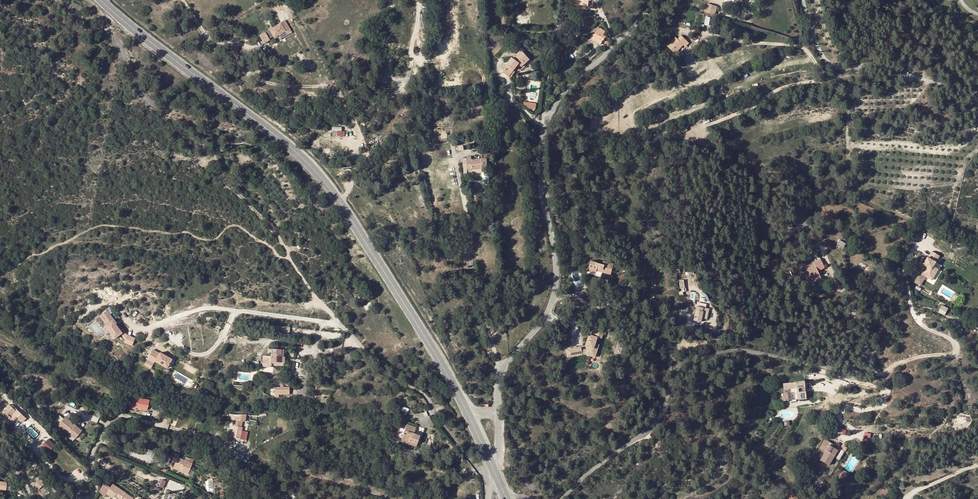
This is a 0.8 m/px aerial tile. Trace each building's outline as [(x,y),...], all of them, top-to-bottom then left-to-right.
[(713,14),(715,7),(706,4),(704,11),(713,14)] [(268,28),(273,37),(284,30),(279,22),(271,27),(271,25),(268,28)] [(597,38),(601,41),(605,35),(603,33),(604,31),(600,28),(589,36),(595,40),(597,38)] [(258,35),(262,43),(268,40),(264,31),(258,35)] [(675,37),(668,43),(666,46),(675,54),(681,47),(683,45),(685,47),(688,43),(682,37),(679,41),(677,39),(675,37)] [(508,76),(513,70),(517,65),(519,63),(520,64),(522,66),(529,59),(521,50),(512,58),(511,57),(505,64),(504,63),(500,68),(503,70),(502,72),(508,76)] [(694,117),(681,123),(682,124),(684,127),(696,121),(694,117)] [(341,135),(342,126),(332,126),(332,130),(337,130),(337,135),(341,135)] [(471,156),(466,156),(467,170),(472,170),(472,168),(482,168),(481,169),(486,169),(486,157),(481,158),(481,159),(471,159),(471,156)] [(488,216),(485,216),(485,220),(488,220),(488,225),(493,225),(493,217),(488,218),(488,216)] [(916,274),(913,273),(911,279),(922,283),(926,271),(921,269),(924,260),(916,257),(915,262),(913,261),(910,269),(917,271),(916,274)] [(805,277),(810,287),(815,285),(814,283),(822,279),(818,271),(824,268),(820,258),(804,266),(806,271),(808,270),(810,273),(807,274),(808,275),(805,277)] [(597,268),(599,269),(599,272),(610,275),(613,264),(603,261),(602,264),(590,260),(588,269),(596,271),(597,268)] [(695,306),(693,320),(702,321),(703,311),(702,311),(703,307),(695,306)] [(115,324),(116,323),(106,311),(103,313),(106,318),(103,321),(106,324),(104,326),(114,338),(122,333),(115,324)] [(572,350),(573,357),(585,354),(592,356),(593,352),(591,351),(592,348),(594,348),(595,343),(597,337),(590,334),(586,345),(588,346),(587,349),(582,350),(582,348),(572,350)] [(135,338),(127,335),(124,342),(132,346),(135,338)] [(159,353),(153,350),(147,360),(154,363),(155,361),(167,368),(172,359),(160,352),(159,353)] [(268,368),(268,363),(278,364),(279,351),(269,350),(268,358),(261,357),(260,368),(268,368)] [(796,400),(806,399),(804,385),(803,380),(782,383),(784,392),(796,391),(796,400)] [(290,394),(290,386),(274,386),(274,397),(281,397),(281,394),(290,394)] [(138,399),(131,398),(129,407),(147,411),(149,399),(138,396),(138,399)] [(0,413),(11,424),(15,420),(10,415),(16,409),(10,403),(0,413)] [(203,415),(194,413),(192,420),(201,423),(203,415)] [(229,439),(237,441),(238,433),(241,424),(244,424),(246,416),(233,417),(233,421),(231,421),(229,427),(231,428),(229,439)] [(56,425),(60,428),(72,439),(79,432),(63,417),(56,425)] [(56,425),(52,421),(50,423),(58,430),(60,428),(56,425)] [(403,425),(399,439),(415,444),(417,435),(412,434),(413,428),(403,425)] [(40,444),(47,452),(55,445),(48,437),(40,444)] [(838,450),(833,447),(829,445),(830,443),(825,440),(819,447),(825,451),(820,460),(828,465),(838,450)] [(177,460),(173,468),(181,471),(179,473),(187,476),(191,466),(177,460)] [(847,478),(850,473),(844,469),(841,474),(847,478)] [(44,484),(40,479),(34,485),(39,490),(44,484)] [(113,483),(106,492),(117,498),(120,498),(121,497),(123,498),(133,498),(113,483)] [(796,497),(794,495),(796,493),(794,491),(787,498),(795,498),(796,497)]
